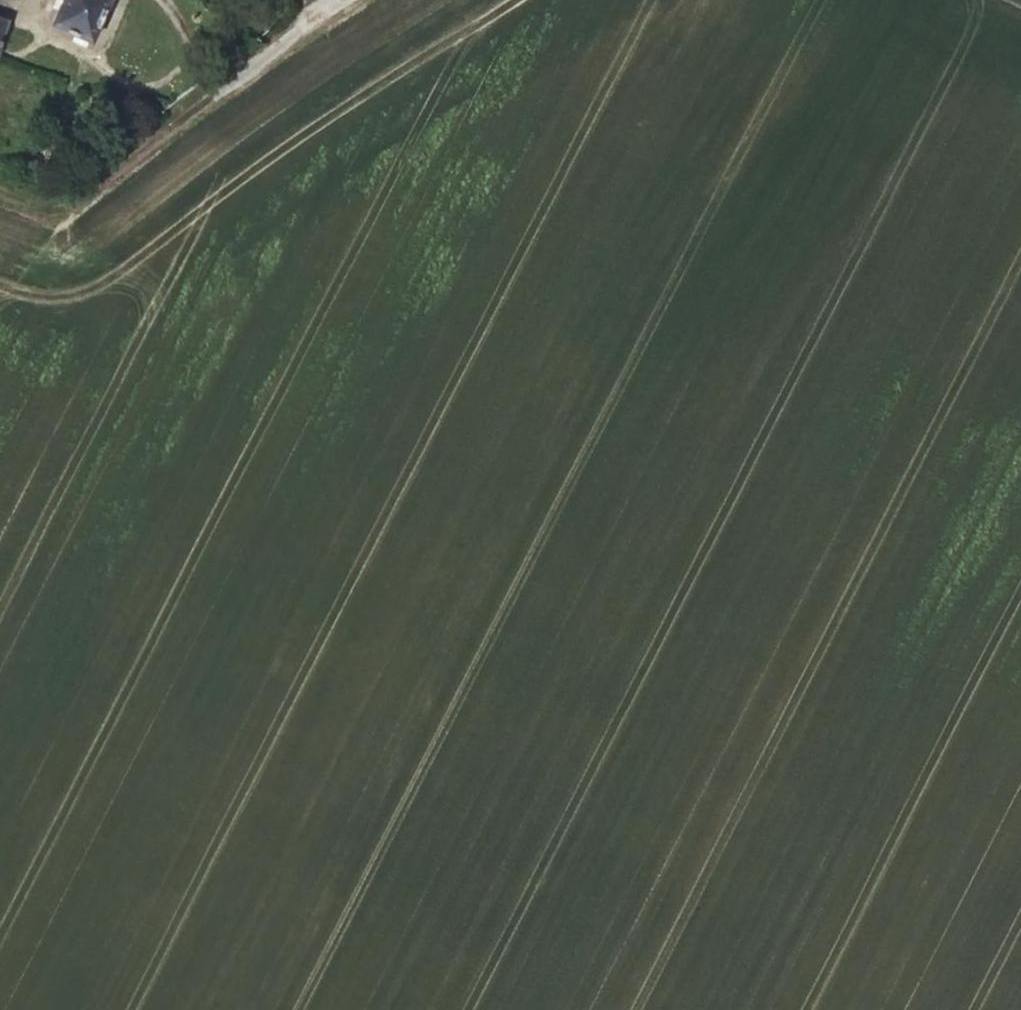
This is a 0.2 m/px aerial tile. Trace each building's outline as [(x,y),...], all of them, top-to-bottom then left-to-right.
[(107,0),(62,0),(51,24),(89,42),(107,0)]
